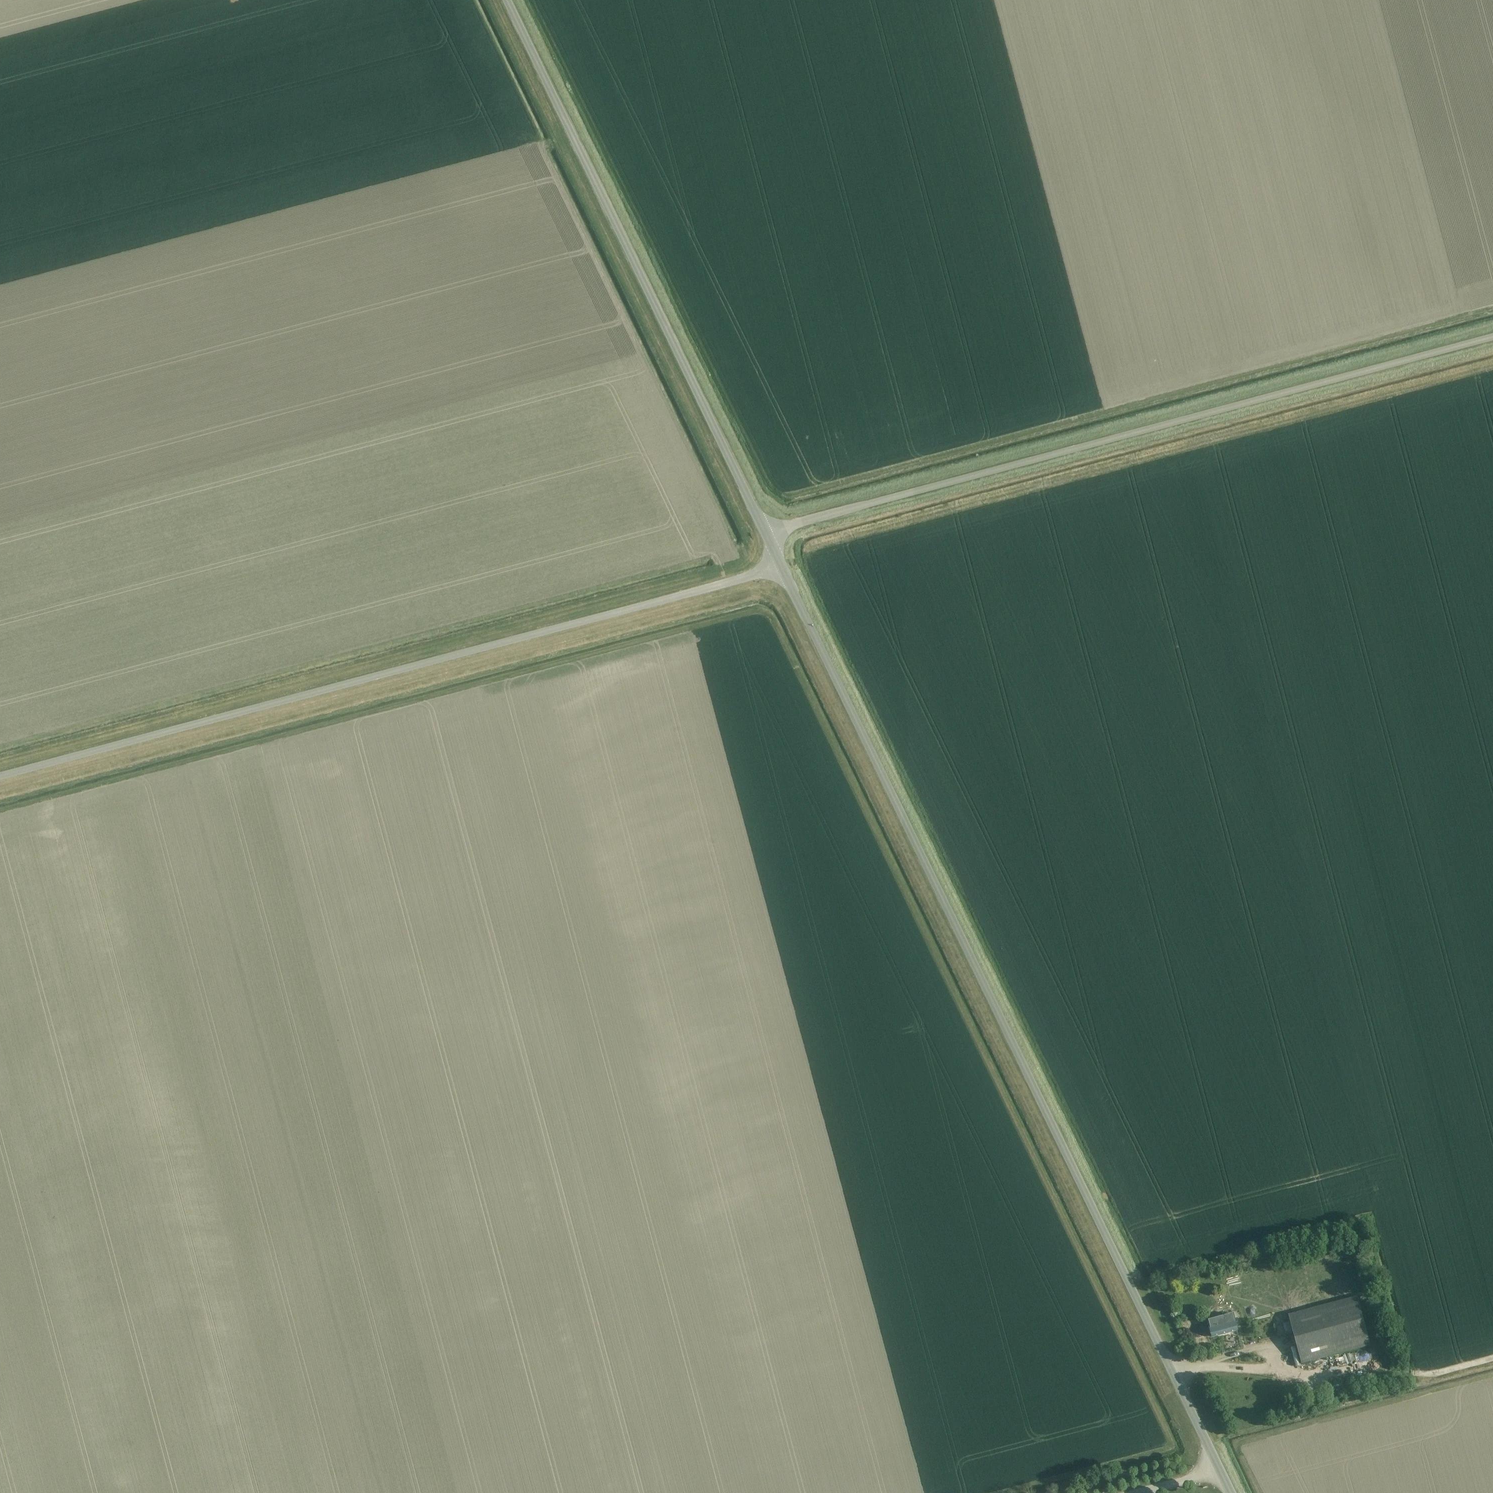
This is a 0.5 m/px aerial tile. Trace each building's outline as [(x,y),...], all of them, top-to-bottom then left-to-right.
[(1369,1345),(1357,1298),(1290,1316),(1303,1363),(1369,1345)] [(1213,1337),(1237,1330),(1233,1314),(1209,1321),(1213,1337)] [(1286,1333),(1294,1331),(1292,1321),(1283,1323),(1286,1333)]
